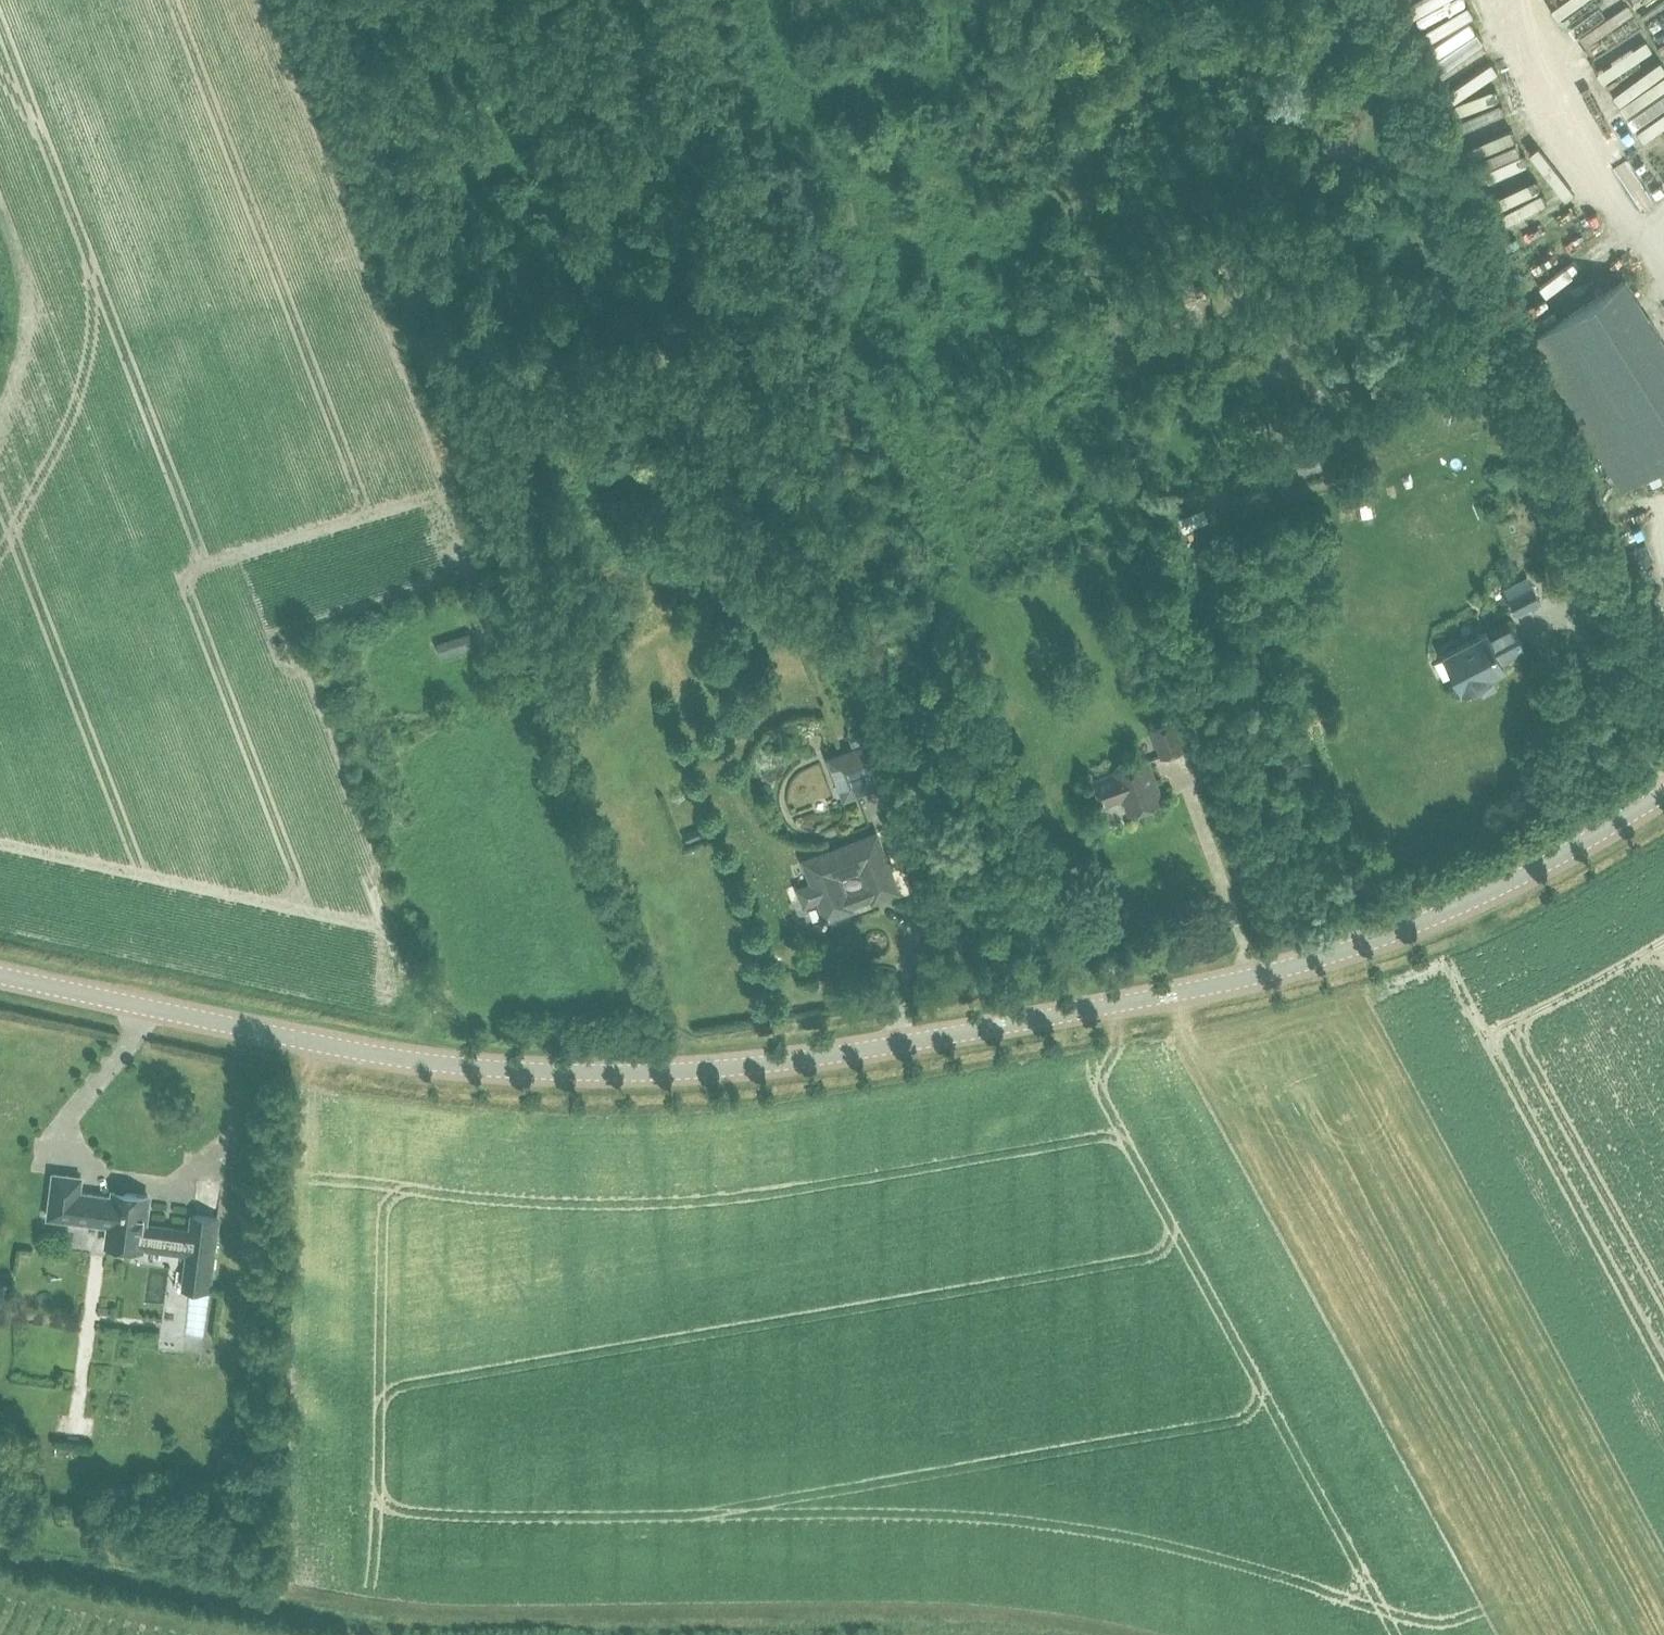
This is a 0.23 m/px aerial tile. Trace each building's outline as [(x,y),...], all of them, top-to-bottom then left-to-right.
[(1663,461),(1663,341),(1625,278),(1528,338),(1622,488),(1663,461)] [(1503,590),(1516,617),(1540,604),(1527,578),(1503,590)] [(1502,660),(1525,648),(1510,619),(1444,653),(1463,690),(1491,675),(1490,673),(1505,666),(1502,660)] [(471,632),(438,643),(442,655),(475,644),(471,632)] [(1162,756),(1187,747),(1176,718),(1151,727),(1162,756)] [(854,746),(826,757),(842,799),(870,789),(894,779),(879,739),(877,739),(875,733),(868,736),(867,733),(863,735),(864,737),(852,742),(854,746)] [(1129,812),(1164,799),(1148,757),(1113,770),(1114,772),(1094,779),(1103,805),(1123,797),(1129,812)] [(689,842),(704,836),(701,828),(686,834),(689,842)] [(804,860),(813,882),(798,888),(805,905),(819,899),(826,917),(823,922),(825,924),(829,918),(853,909),(851,905),(872,897),(873,901),(900,891),(891,867),(893,867),(888,854),(886,854),(877,832),(851,842),(852,845),(831,852),(831,850),(804,860)] [(145,1225),(149,1195),(115,1191),(114,1197),(80,1193),(82,1177),(54,1173),(49,1217),(77,1221),(77,1219),(111,1223),(108,1244),(142,1249),(142,1247),(189,1253),(184,1288),(184,1289),(209,1292),(213,1260),(219,1218),(193,1215),(192,1230),(145,1225)]
